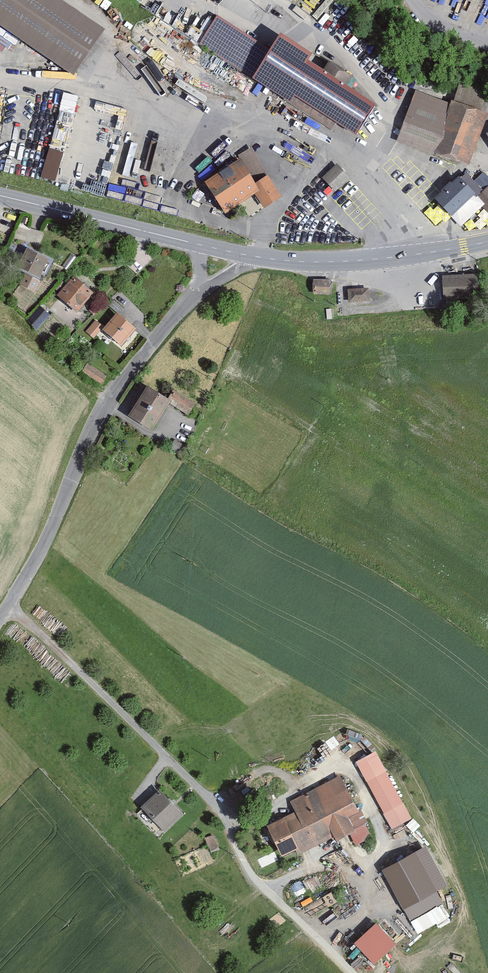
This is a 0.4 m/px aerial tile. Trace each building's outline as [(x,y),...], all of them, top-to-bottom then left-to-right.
[(56,0),(0,0),(0,22),(73,71),(101,30),(56,0)] [(271,51),(218,18),(201,44),(290,100),(294,94),(355,132),(373,105),(305,62),(310,55),(281,36),(271,51)] [(485,117),(417,93),(400,140),(468,164),(485,117)] [(65,151),(67,143),(54,139),(51,147),(65,151)] [(240,162),(208,182),(226,210),(258,190),(240,162)] [(336,191),(351,177),(338,163),(323,177),(336,191)] [(432,201),(459,230),(482,209),(487,215),(487,190),(476,201),(456,179),(432,201)] [(27,249),(18,268),(40,278),(49,259),(27,249)] [(475,274),(443,276),(444,299),(476,297),(475,274)] [(38,280),(26,275),(22,282),(33,288),(38,280)] [(72,279),(54,298),(74,316),(91,297),(72,279)] [(332,280),(313,280),(313,294),(331,295),(332,280)] [(348,289),(349,301),(370,300),(370,287),(348,289)] [(41,305),(28,319),(37,330),(52,314),(41,305)] [(115,317),(100,334),(119,350),(134,333),(115,317)] [(96,320),(87,332),(94,338),(104,325),(96,320)] [(88,363),(83,372),(102,382),(107,375),(88,363)] [(147,388),(129,417),(153,431),(170,402),(147,388)] [(174,391),(169,400),(189,414),(196,404),(174,391)] [(375,750),(356,762),(394,828),(413,818),(375,750)] [(291,816),(265,829),(281,862),(294,855),(296,858),(364,825),(340,776),(284,804),(291,816)] [(157,791),(138,811),(164,837),(183,817),(157,791)] [(426,849),(385,871),(412,919),(441,903),(435,891),(446,885),(426,849)] [(296,899),(309,892),(302,880),(289,888),(296,899)] [(379,922),(357,943),(377,964),(399,942),(379,922)]
